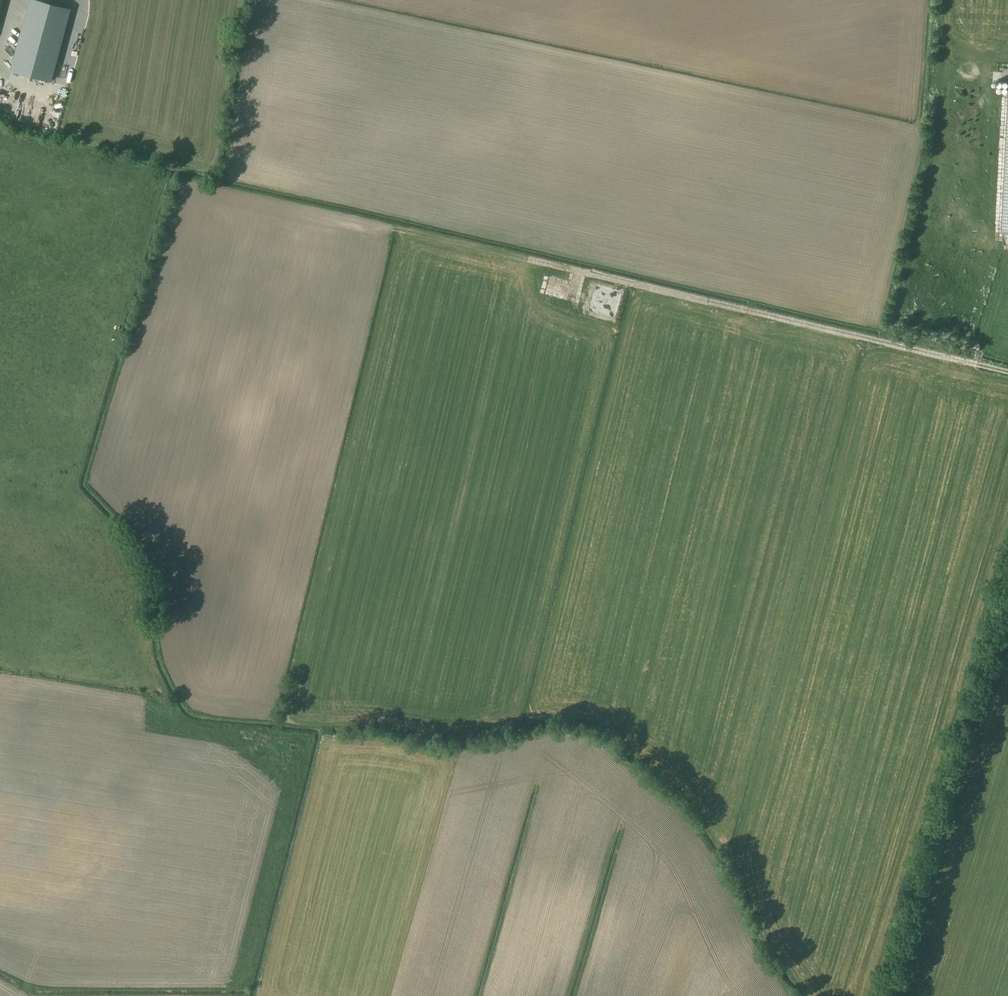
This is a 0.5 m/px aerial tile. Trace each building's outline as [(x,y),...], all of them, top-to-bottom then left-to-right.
[(11,71),(50,81),(70,9),(38,0),(30,0),(11,71)]
